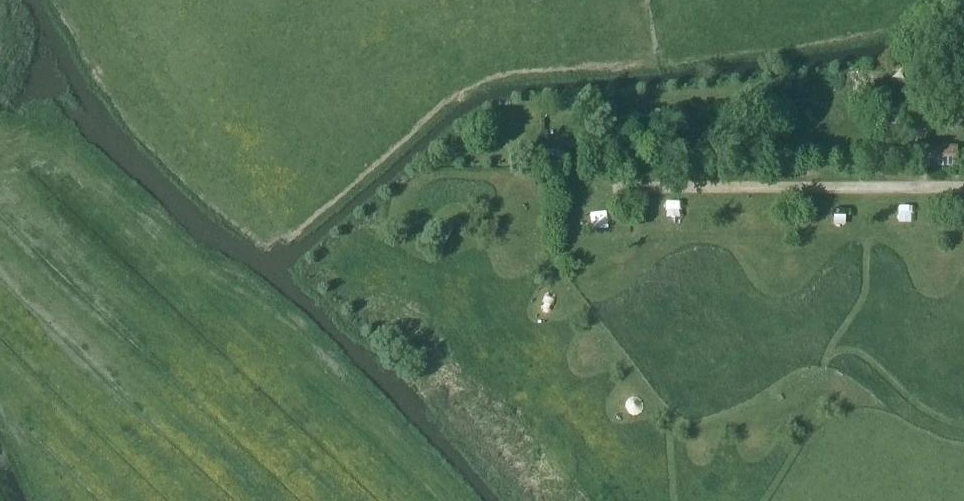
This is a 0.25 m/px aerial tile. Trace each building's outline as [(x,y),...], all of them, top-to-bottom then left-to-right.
[(929,166),(955,166),(955,151),(929,151),(929,166)]
